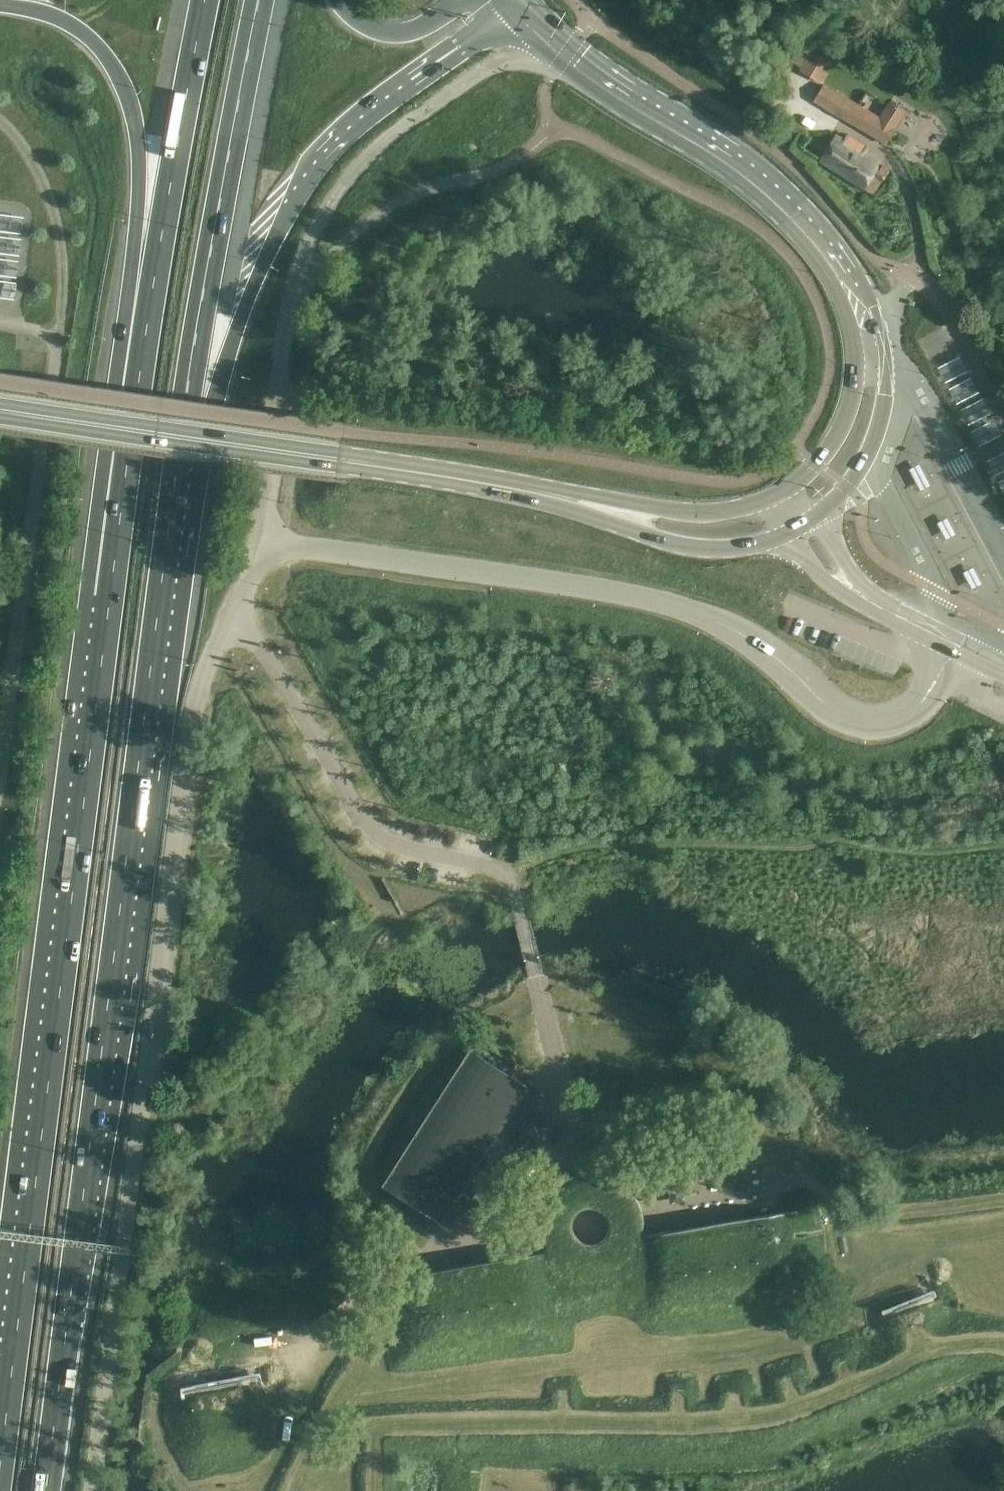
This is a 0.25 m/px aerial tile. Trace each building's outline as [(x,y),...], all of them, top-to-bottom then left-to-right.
[(856,103),(846,97),(824,84),(813,101),(885,145),(907,113),(888,101),(879,117),(856,103)] [(831,144),(829,147),(820,161),(865,187),(874,192),(889,167),(857,149),(860,144),(846,136),(843,141),(835,136),(831,144)] [(527,1087),(470,1051),(384,1186),(441,1222),(527,1087)] [(804,1220),(648,1243),(647,1247),(805,1224),(804,1220)] [(932,1300),(880,1318),(881,1321),(933,1303),(932,1300)] [(259,1379),(189,1396),(190,1398),(260,1382),(259,1379)]
